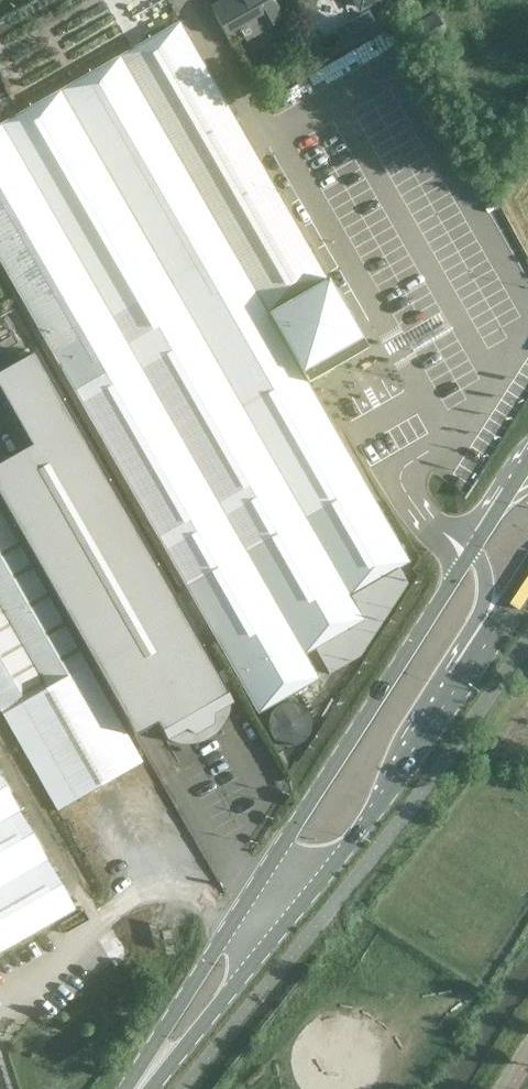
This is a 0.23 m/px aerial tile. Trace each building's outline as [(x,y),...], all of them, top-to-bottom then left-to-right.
[(248,41),(286,20),(274,0),(226,0),(212,9),(215,14),(214,14),(231,43),(245,35),(248,41)] [(360,17),(369,33),(376,28),(367,13),(360,17)] [(435,13),(433,14),(412,26),(410,27),(425,52),(449,38),(435,13)] [(248,694),(259,713),(319,679),(305,654),(364,621),(351,596),(410,562),(385,518),(374,499),(302,373),(361,339),(179,21),(0,125),(0,263),(222,648),(248,694)] [(250,51),(241,56),(250,73),(260,67),(250,51)] [(30,446),(0,463),(0,500),(134,736),(157,723),(166,740),(174,735),(179,743),(188,738),(195,740),(217,728),(220,720),(228,715),(224,707),(232,702),(33,353),(0,372),(0,392),(30,446)] [(0,511),(0,709),(58,811),(145,762),(0,511)] [(314,706),(284,701),(278,738),(308,743),(314,706)] [(0,777),(0,953),(75,910),(0,777)]
